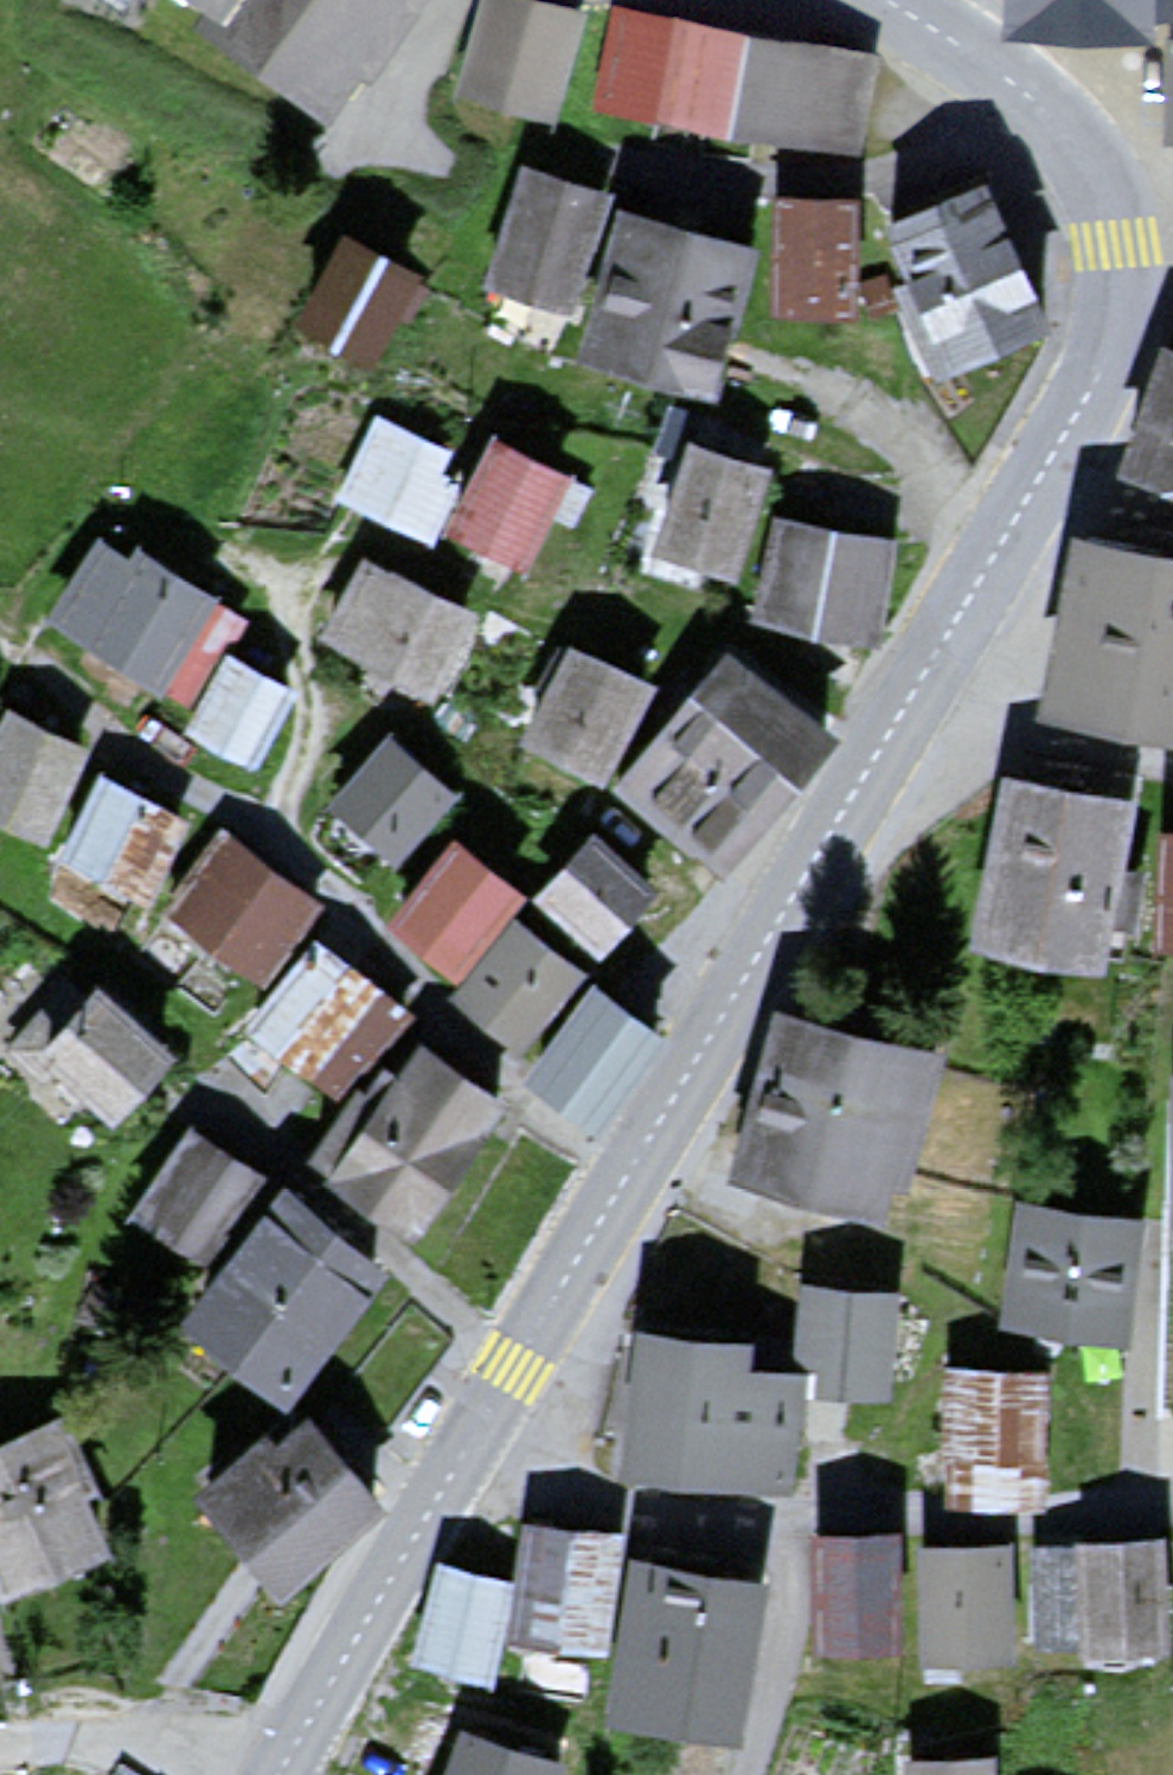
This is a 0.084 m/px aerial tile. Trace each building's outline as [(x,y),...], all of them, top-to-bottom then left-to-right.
[(218,16),(230,0),(197,0),(218,16)] [(218,16),(204,35),(327,127),(423,0),(230,0),(218,16)] [(553,0),(476,0),(452,90),(556,118),(586,9),(553,0)] [(1006,34),(1158,41),(1160,0),(1008,0),(1006,34)] [(881,58),(630,13),(613,110),(864,154),(881,58)] [(607,192),(524,164),(481,287),(564,316),(607,192)] [(981,189),(869,238),(934,386),(1047,337),(981,189)] [(861,205),(778,201),(769,314),(857,319),(861,205)] [(749,245),(613,202),(565,352),(701,395),(749,245)] [(414,275),(339,231),(286,322),(360,366),(414,275)] [(1149,336),(1101,467),(1172,494),(1172,341),(1149,336)] [(475,463),(384,411),(333,499),(424,551),(437,529),(475,463)] [(605,497),(492,433),(475,463),(437,529),(515,574),(549,515),(583,535),(605,497)] [(771,468),(684,439),(646,550),(733,580),(771,468)] [(904,548),(774,518),(750,622),(880,651),(904,548)] [(1075,537),(1041,714),(1172,742),(1172,557),(1075,537)] [(118,574),(91,556),(48,622),(159,695),(216,608),(132,553),(118,574)] [(466,625),(360,569),(319,647),(425,703),(466,625)] [(648,692),(557,649),(513,743),(603,786),(648,692)] [(293,696),(215,651),(172,728),(250,772),(293,696)] [(719,654),(604,789),(709,877),(824,742),(719,654)] [(2,710),(0,715),(0,819),(39,839),(83,751),(2,710)] [(452,801),(385,740),(321,811),(388,872),(452,801)] [(186,825),(96,774),(49,856),(139,908),(186,825)] [(1139,803),(1007,774),(968,948),(1101,977),(1139,803)] [(1158,827),(1154,945),(1172,946),(1172,828),(1158,827)] [(321,912),(232,837),(165,916),(254,991),(321,912)] [(649,901),(587,841),(531,899),(594,959),(649,901)] [(520,898),(451,846),(388,930),(456,982),(520,898)] [(580,977),(517,921),(448,999),(511,1055),(580,977)] [(391,1004),(319,945),(247,1032),(319,1091),(391,1004)] [(667,1041),(590,983),(517,1079),(594,1137),(667,1041)] [(174,1061),(90,986),(26,1057),(110,1132),(174,1061)] [(954,1054),(774,1003),(724,1178),(882,1223),(893,1186),(913,1196),(954,1054)] [(502,1112),(418,1051),(375,1109),(355,1094),(306,1160),(410,1236),(502,1112)] [(1168,1064),(1161,1220),(1172,1221),(1172,1064),(1168,1064)] [(259,1178),(191,1125),(128,1206),(196,1259),(259,1178)] [(388,1271),(280,1187),(174,1321),(282,1406),(388,1271)] [(1146,1218),(1011,1194),(995,1317),(1127,1340),(1146,1218)] [(910,1283),(806,1271),(794,1374),(898,1387),(910,1283)] [(751,1346),(640,1332),(623,1470),(791,1491),(804,1387),(747,1380),(751,1346)] [(1032,1368),(932,1362),(923,1499),(1023,1505),(1032,1368)] [(373,1503),(293,1404),(186,1490),(267,1589),(373,1503)] [(0,1440),(0,1595),(103,1553),(81,1500),(105,1489),(73,1410),(0,1440)] [(627,1537),(527,1520),(518,1580),(507,1643),(607,1659),(627,1537)] [(894,1539),(814,1539),(813,1640),(893,1640),(894,1539)] [(1168,1643),(1163,1541),(1049,1547),(1054,1649),(1168,1643)] [(1019,1546),(923,1544),(922,1658),(1017,1659),(1019,1546)] [(767,1580),(628,1554),(607,1659),(598,1713),(736,1739),(767,1580)] [(518,1580),(439,1559),(412,1661),(490,1682),(518,1580)] [(465,1728),(446,1774),(563,1774),(566,1768),(465,1728)] [(905,1750),(905,1774),(993,1774),(994,1751),(905,1750)]
